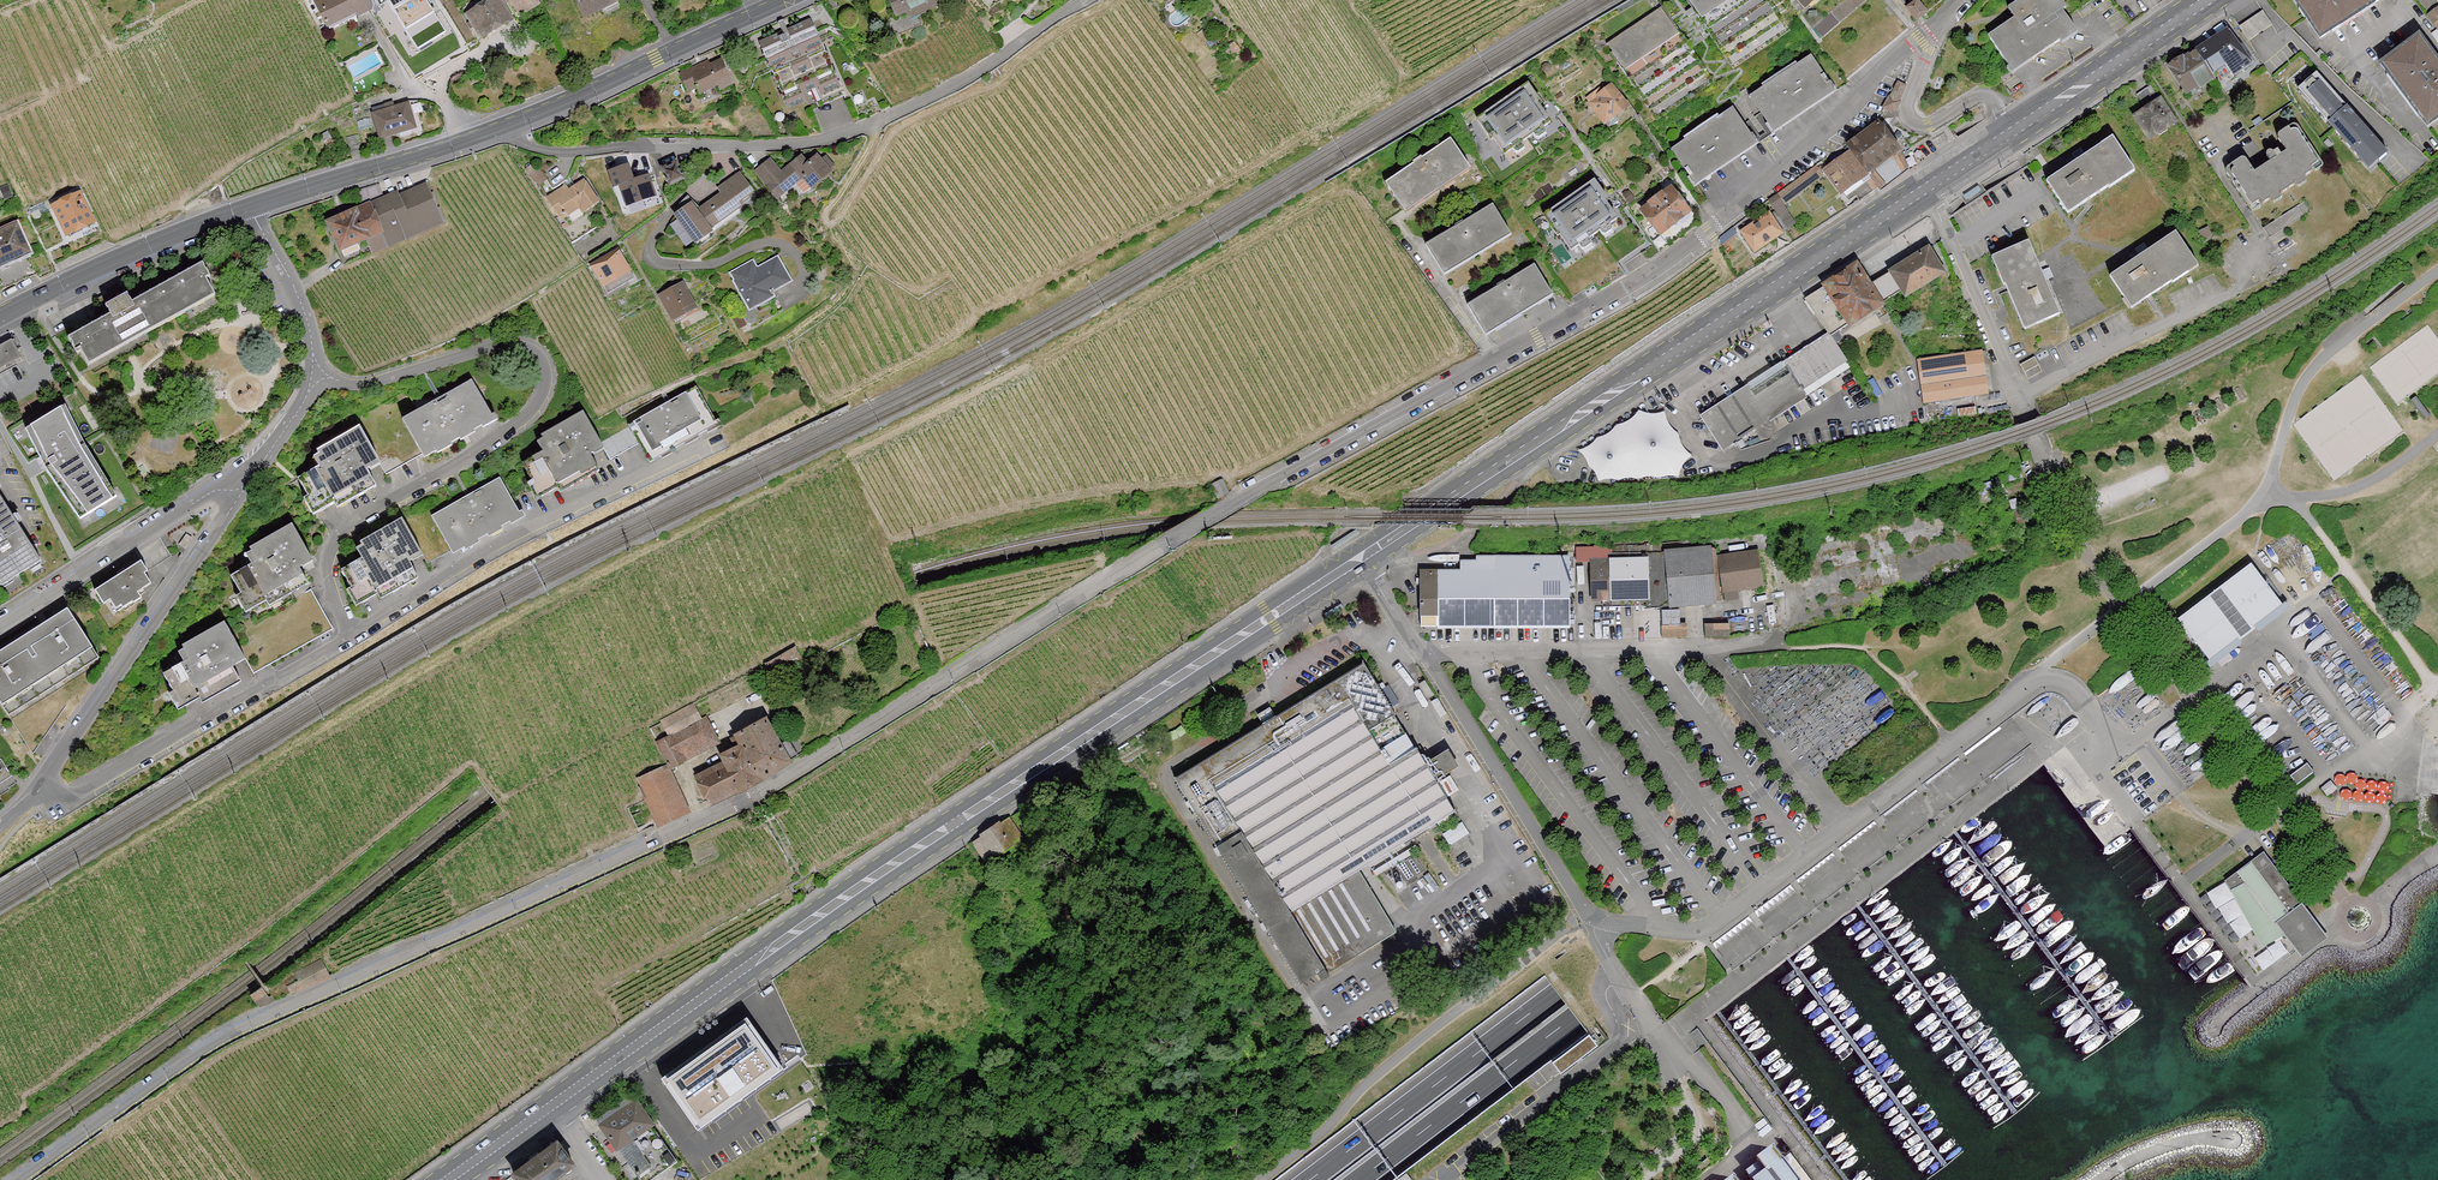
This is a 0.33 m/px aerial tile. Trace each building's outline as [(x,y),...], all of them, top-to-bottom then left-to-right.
[(316,1),(328,25),(356,11),(358,15),(369,9),(364,0),(317,0),(316,1)] [(413,43),(442,26),(427,0),(387,0),(413,43)] [(481,38),(512,18),(501,0),(484,0),(464,12),(481,38)] [(537,0),(507,0),(517,17),(539,4),(537,0)] [(583,23),(618,5),(616,0),(571,0),(583,23)] [(894,25),(937,6),(935,0),(883,0),(894,25)] [(1735,64),(1788,28),(1768,0),(1691,0),(1735,64)] [(1815,26),(1823,35),(1863,0),(1846,0),(1815,26)] [(1933,11),(1925,0),(1917,0),(1910,5),(1920,20),(1933,11)] [(1987,39),(2010,77),(2078,37),(2056,0),(2024,0),(2007,10),(2015,23),(1987,39)] [(2250,47),(2278,29),(2259,0),(2254,0),(2229,16),(2250,47)] [(2322,43),(2391,0),(2390,0),(2295,0),(2322,43)] [(2428,14),(2437,29),(2437,7),(2428,14)] [(1660,8),(1608,43),(1657,115),(1709,80),(1660,8)] [(810,18),(758,42),(792,116),(844,91),(810,18)] [(2171,68),(2186,91),(2197,84),(2199,89),(2214,79),(2212,75),(2219,70),(2224,77),(2231,72),(2233,75),(2251,63),(2230,33),(2220,39),(2219,38),(2183,61),(2182,60),(2171,68)] [(2380,66),(2430,133),(2437,127),(2437,59),(2421,36),(2380,66)] [(1752,97),(1776,132),(1838,90),(1814,55),(1752,97)] [(722,59),(680,75),(683,84),(693,80),(700,98),(732,86),(722,59)] [(2317,76),(2298,90),(2328,126),(2361,163),(2369,173),(2390,155),(2317,76)] [(1899,112),(1910,82),(1899,78),(1887,108),(1899,112)] [(1612,84),(1589,103),(1606,126),(1631,107),(1612,84)] [(1551,122),(1527,86),(1477,120),(1502,156),(1551,122)] [(2150,104),(2162,94),(2155,86),(2143,95),(2150,104)] [(2160,99),(2132,119),(2151,146),(2179,126),(2160,99)] [(372,113),(381,140),(416,129),(407,102),(372,113)] [(1673,147),(1699,186),(1760,145),(1735,106),(1673,147)] [(1852,149),(1872,176),(1906,151),(1882,118),(1848,143),(1852,149)] [(2245,160),(2227,172),(2254,214),(2323,169),(2295,126),(2277,138),(2288,155),(2255,176),(2245,160)] [(1453,138),(1388,181),(1407,210),(1472,167),(1453,138)] [(2114,140),(2045,183),(2066,217),(2135,174),(2114,140)] [(1852,149),(1823,171),(1844,198),(1872,176),(1852,149)] [(771,158),(754,172),(778,201),(802,181),(810,190),(837,167),(826,154),(820,159),(816,154),(806,162),(800,155),(781,171),(771,158)] [(607,171),(613,188),(621,186),(628,205),(654,196),(647,176),(634,180),(628,164),(607,171)] [(683,179),(676,164),(663,170),(670,185),(683,179)] [(691,201),(671,216),(692,243),(754,195),(738,174),(696,207),(691,201)] [(565,187),(546,199),(560,219),(579,207),(582,213),(599,202),(584,181),(575,186),(569,177),(563,183),(565,187)] [(426,182),(325,221),(342,265),(443,227),(426,182)] [(1592,183),(1545,215),(1570,251),(1617,219),(1592,183)] [(1673,185),(1642,209),(1666,241),(1698,217),(1673,185)] [(51,205),(67,239),(95,225),(78,191),(51,205)] [(1494,203),(1427,243),(1446,275),(1513,235),(1494,203)] [(2268,225),(2273,232),(2297,217),(2292,209),(2268,225)] [(1771,211),(1739,232),(1757,258),(1789,237),(1771,211)] [(31,255),(18,222),(0,229),(0,268),(31,255)] [(2176,235),(2108,280),(2130,314),(2198,269),(2176,235)] [(2028,241),(1993,256),(2023,328),(2059,312),(2045,280),(2052,277),(2049,269),(2042,272),(2028,241)] [(1891,272),(1902,289),(1907,298),(1949,272),(1932,245),(1891,272)] [(590,266),(605,293),(633,277),(618,250),(590,266)] [(754,261),(729,273),(749,312),(775,299),(772,291),(791,281),(778,257),(757,267),(754,261)] [(71,332),(91,368),(226,295),(206,259),(71,332)] [(1805,296),(1831,335),(1902,289),(1891,272),(1874,283),(1859,261),(1805,296)] [(1536,263),(1468,305),(1488,338),(1556,296),(1536,263)] [(657,295),(672,323),(698,310),(683,281),(657,295)] [(1703,418),(1724,451),(1852,368),(1831,335),(1703,418)] [(0,344),(0,370),(22,359),(12,338),(0,344)] [(1985,351),(1919,360),(1925,402),(1987,394),(1983,364),(1990,363),(1985,351)] [(56,371),(32,383),(51,421),(68,412),(75,408),(56,371)] [(9,376),(0,384),(0,389),(8,400),(20,390),(9,376)] [(404,415),(426,455),(495,418),(473,378),(404,415)] [(630,426),(652,464),(717,427),(696,389),(630,426)] [(1678,434),(1665,413),(1639,411),(1616,426),(1576,451),(1599,483),(1679,477),(1692,458),(1678,434)] [(68,412),(27,433),(78,525),(116,501),(68,412)] [(517,464),(538,502),(594,471),(589,461),(604,453),(582,412),(532,439),(539,452),(517,464)] [(300,472),(317,509),(390,475),(362,421),(316,448),(323,460),(300,472)] [(433,514),(454,552),(523,515),(501,476),(433,514)] [(2,587),(42,562),(0,495),(0,583),(2,587)] [(341,567),(359,604),(431,570),(404,516),(358,543),(364,555),(341,567)] [(232,574),(258,619),(315,586),(308,573),(319,566),(294,522),(248,549),(255,561),(232,574)] [(1760,547),(1719,554),(1724,596),(1766,589),(1760,547)] [(1592,553),(1592,560),(1591,602),(1644,601),(1644,612),(1718,607),(1714,548),(1592,553)] [(1421,571),(1421,629),(1570,630),(1569,556),(1478,556),(1477,562),(1461,561),(1461,571),(1421,571)] [(136,560),(94,588),(113,617),(141,598),(137,591),(150,582),(136,560)] [(2253,566),(2181,621),(2213,662),(2284,606),(2253,566)] [(0,653),(0,700),(9,715),(98,659),(68,610),(0,653)] [(1709,633),(1733,633),(1733,619),(1708,619),(1709,633)] [(161,670),(183,712),(243,680),(235,666),(246,660),(224,620),(177,645),(184,658),(161,670)] [(775,678),(804,663),(796,649),(768,664),(775,678)] [(1367,667),(1176,782),(1302,991),(1398,933),(1361,873),(1457,815),(1438,785),(1462,771),(1449,750),(1426,764),(1367,667)] [(635,780),(659,829),(692,813),(671,770),(722,746),(708,717),(702,720),(695,705),(661,722),(669,737),(657,743),(668,765),(635,780)] [(711,807),(790,766),(766,719),(731,737),(737,748),(717,758),(721,764),(696,777),(711,807)] [(16,785),(3,761),(0,763),(0,796),(16,785)] [(992,861),(1024,841),(1009,819),(978,839),(992,861)] [(1465,819),(1447,832),(1453,841),(1472,829),(1465,819)] [(2263,850),(2199,898),(2263,980),(2327,934),(2263,850)] [(261,986),(251,996),(259,1004),(269,994),(261,986)] [(758,1014),(668,1079),(707,1132),(797,1066),(758,1014)] [(598,1122),(642,1179),(652,1179),(679,1159),(631,1097),(598,1122)] [(514,1179),(552,1179),(577,1163),(560,1139),(510,1174),(514,1179)] [(1746,1176),(1750,1179),(1797,1179),(1775,1153),(1746,1176)] [(1734,1172),(1724,1179),(1740,1179),(1734,1172)]
